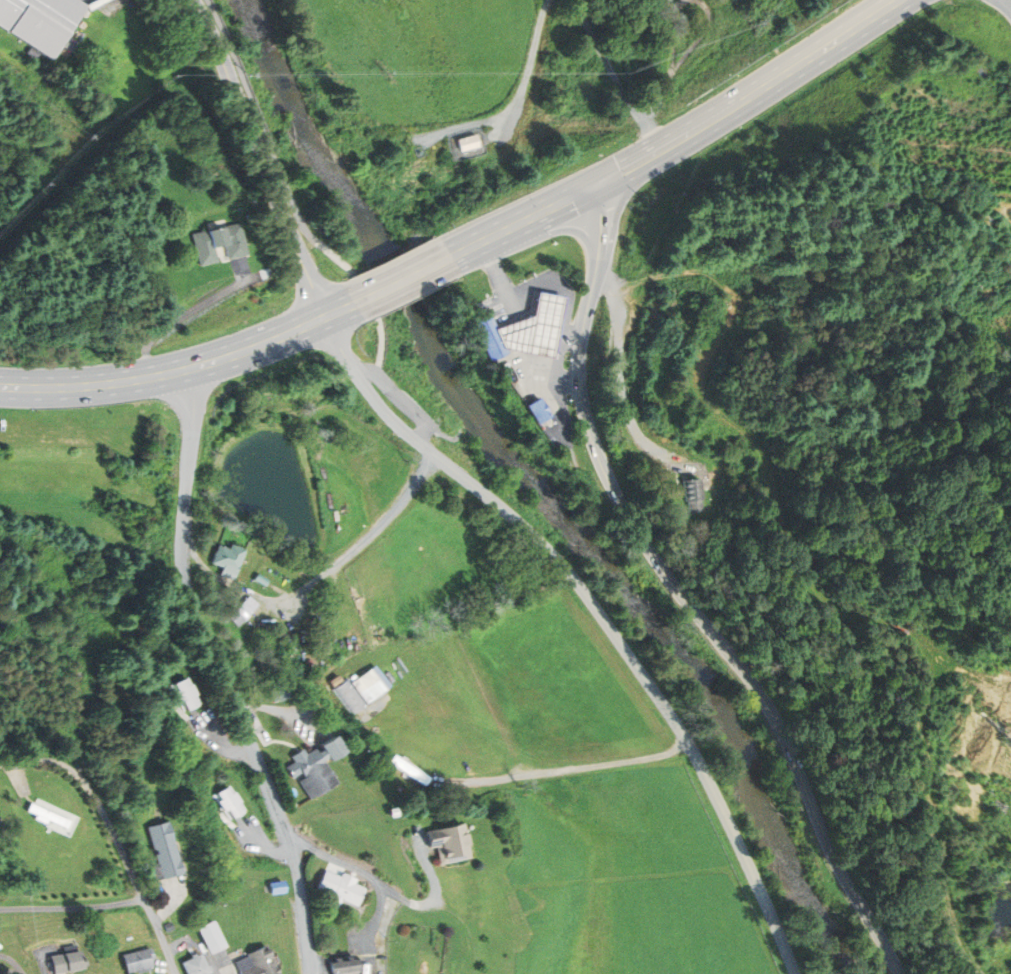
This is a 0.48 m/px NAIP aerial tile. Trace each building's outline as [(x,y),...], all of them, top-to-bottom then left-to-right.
[(54,57),(87,4),(81,0),(0,0),(0,24),(54,57)] [(458,140),(461,151),(479,146),(476,135),(458,140)] [(193,234),(201,266),(219,261),(215,247),(226,244),(229,258),(246,254),(239,224),(193,234)] [(476,323),(492,362),(515,353),(557,360),(567,297),(541,293),(538,315),(500,330),(494,316),(476,323)] [(555,417),(542,399),(530,408),(543,425),(555,417)] [(703,481),(687,481),(687,514),(703,514),(703,481)] [(220,546),(213,562),(225,567),(222,574),(235,579),(246,550),(233,545),(231,550),(220,546)] [(259,574),(256,581),(267,586),(270,580),(259,574)] [(249,596),(241,606),(250,614),(259,605),(249,596)] [(227,615),(240,626),(250,614),(241,606),(238,603),(227,615)] [(353,682),(369,702),(386,689),(371,669),(353,682)] [(174,685),(187,711),(199,705),(186,679),(174,685)] [(334,690),(353,715),(367,704),(348,679),(334,690)] [(271,693),(274,702),(290,696),(287,687),(271,693)] [(288,767),(294,777),(302,772),(306,778),(301,781),(311,799),(338,782),(325,760),(330,757),(332,761),(347,751),(337,735),(322,744),(325,749),(320,753),(317,749),(307,755),(304,750),(294,757),(297,762),(288,767)] [(395,756),(391,763),(427,785),(431,778),(395,756)] [(216,795),(231,819),(244,812),(229,787),(216,795)] [(32,803),(28,811),(66,828),(70,821),(32,803)] [(150,827),(160,863),(149,866),(153,881),(183,873),(168,822),(150,827)] [(428,832),(431,848),(438,846),(442,863),(472,857),(464,824),(428,832)] [(341,876),(333,895),(358,906),(365,888),(353,883),(354,882),(341,876)] [(270,883),(272,894),(286,891),(284,881),(270,883)] [(199,928),(211,953),(227,946),(215,921),(199,928)] [(165,925),(167,931),(174,928),(171,922),(165,925)] [(242,973),(279,973),(281,973),(267,945),(248,954),(253,966),(241,972),(242,973)] [(122,955),(127,973),(153,966),(150,958),(154,957),(152,947),(122,955)] [(51,956),(54,973),(84,968),(80,951),(51,956)] [(188,973),(206,973),(210,972),(202,954),(183,963),(188,973)] [(332,973),(346,973),(359,972),(357,956),(330,960),(332,973)]
